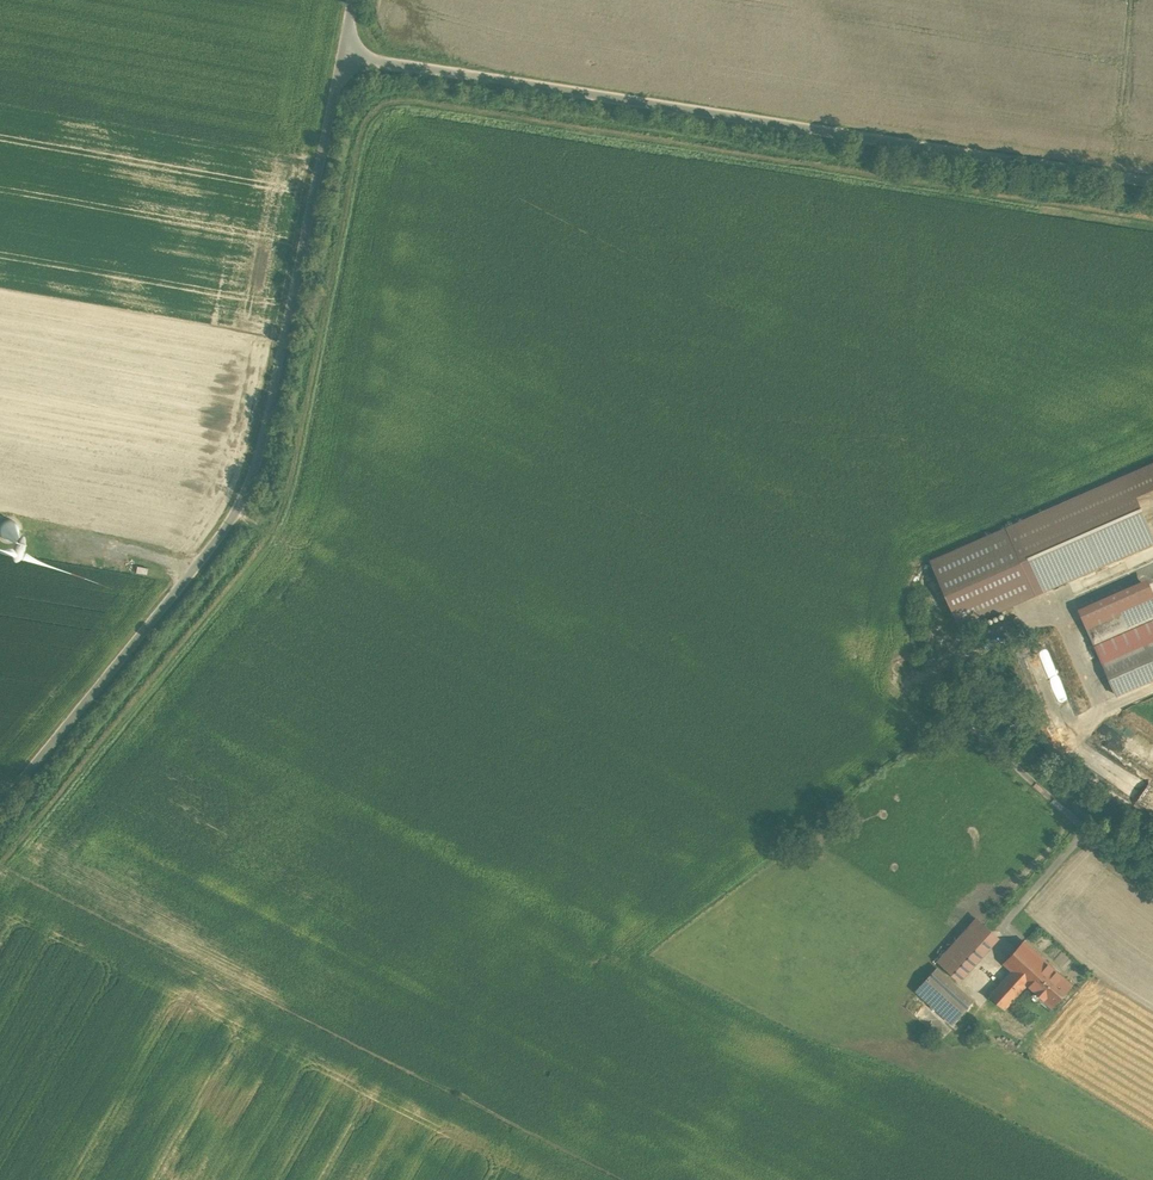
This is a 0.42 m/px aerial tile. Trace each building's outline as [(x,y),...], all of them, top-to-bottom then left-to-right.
[(931,561),(962,629),(1152,545),(1152,534),(1137,498),(1152,491),(1152,463),(931,561)] [(1077,609),(1093,645),(1152,619),(1152,591),(1148,579),(1077,609)] [(1107,594),(1103,585),(1075,596),(1078,606),(1107,594)] [(1093,645),(1116,698),(1152,682),(1152,619),(1093,645)] [(998,939),(977,920),(913,993),(953,1028),(974,1004),(956,988),(998,939)] [(1027,984),(1047,962),(1025,942),(1005,964),(1013,971),(990,996),(1004,1009),(1027,984)] [(1072,985),(1047,962),(1027,984),(1052,1007),(1072,985)]
